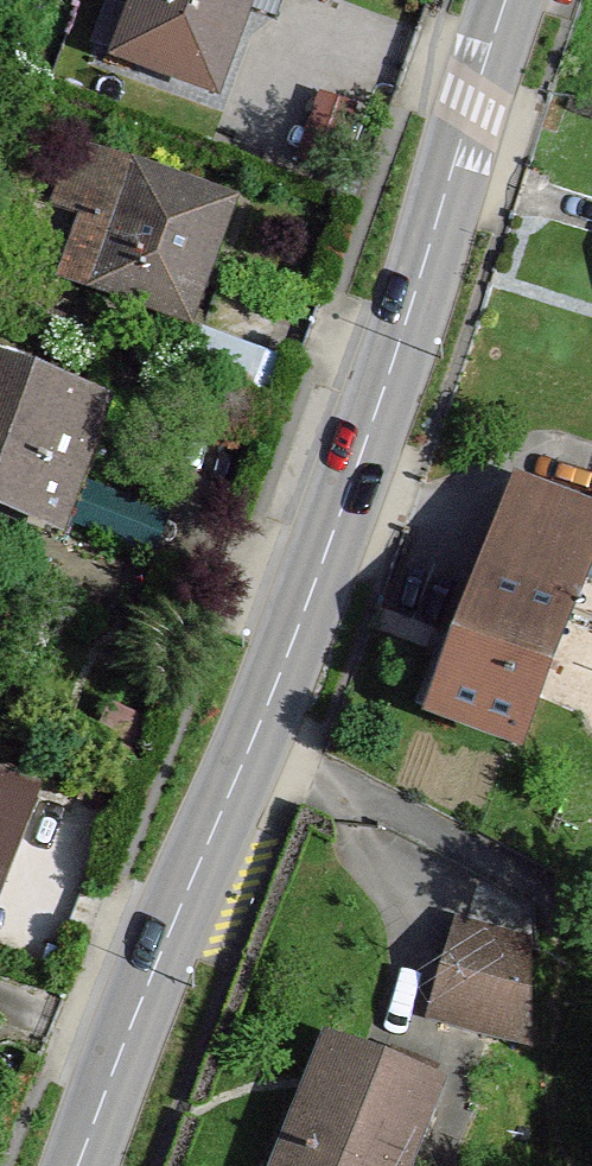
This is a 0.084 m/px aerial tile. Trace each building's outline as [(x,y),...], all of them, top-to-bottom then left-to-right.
[(140,14),(163,24),(149,61),(211,85),(233,29),(244,0),(145,0),(140,14)] [(163,24),(140,14),(123,51),(149,61),(163,24)] [(319,95),(292,161),(327,176),(355,110),(319,95)] [(230,209),(85,151),(65,205),(116,225),(95,288),(179,321),(186,302),(194,279),(205,283),(230,209)] [(265,354),(210,334),(198,366),(254,386),(265,354)] [(0,372),(0,502),(52,522),(60,502),(73,467),(97,409),(0,372)] [(426,708),(499,736),(548,606),(591,623),(591,517),(510,486),(476,576),(426,708)] [(0,780),(0,849),(5,835),(23,789),(0,780)] [(506,942),(450,927),(426,1009),(509,1033),(506,942)] [(327,1045),(295,1127),(280,1165),(393,1165),(424,1084),(327,1045)]
